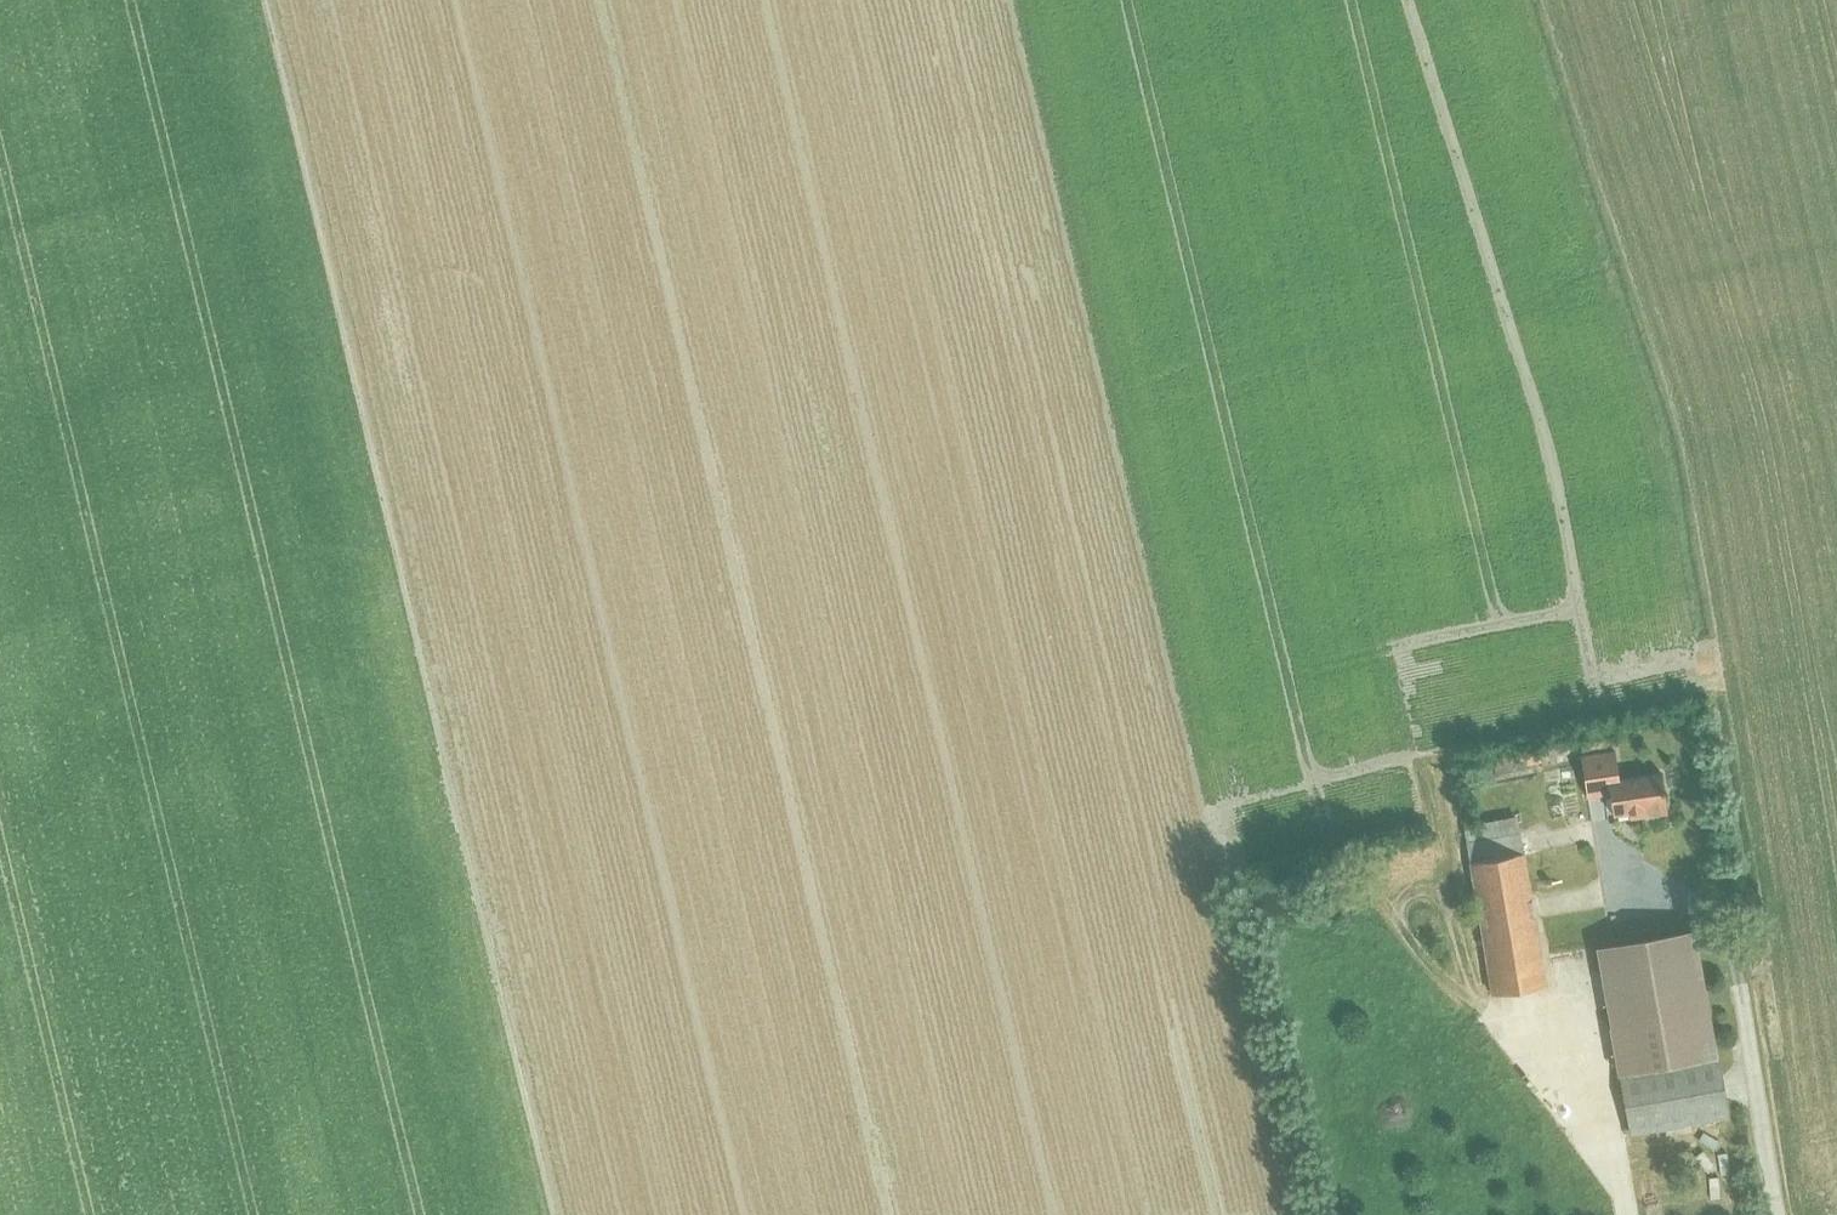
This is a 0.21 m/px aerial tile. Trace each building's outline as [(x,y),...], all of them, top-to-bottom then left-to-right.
[(1638,815),(1666,811),(1661,771),(1618,777),(1614,750),(1580,755),(1585,790),(1609,786),(1612,813),(1631,811),(1638,815)] [(1520,832),(1467,841),(1492,993),(1545,983),(1520,832)] [(1731,1115),(1698,932),(1598,949),(1620,1075),(1630,1132),(1731,1115)] [(1620,1142),(1620,1154),(1639,1154),(1639,1142),(1620,1142)]
